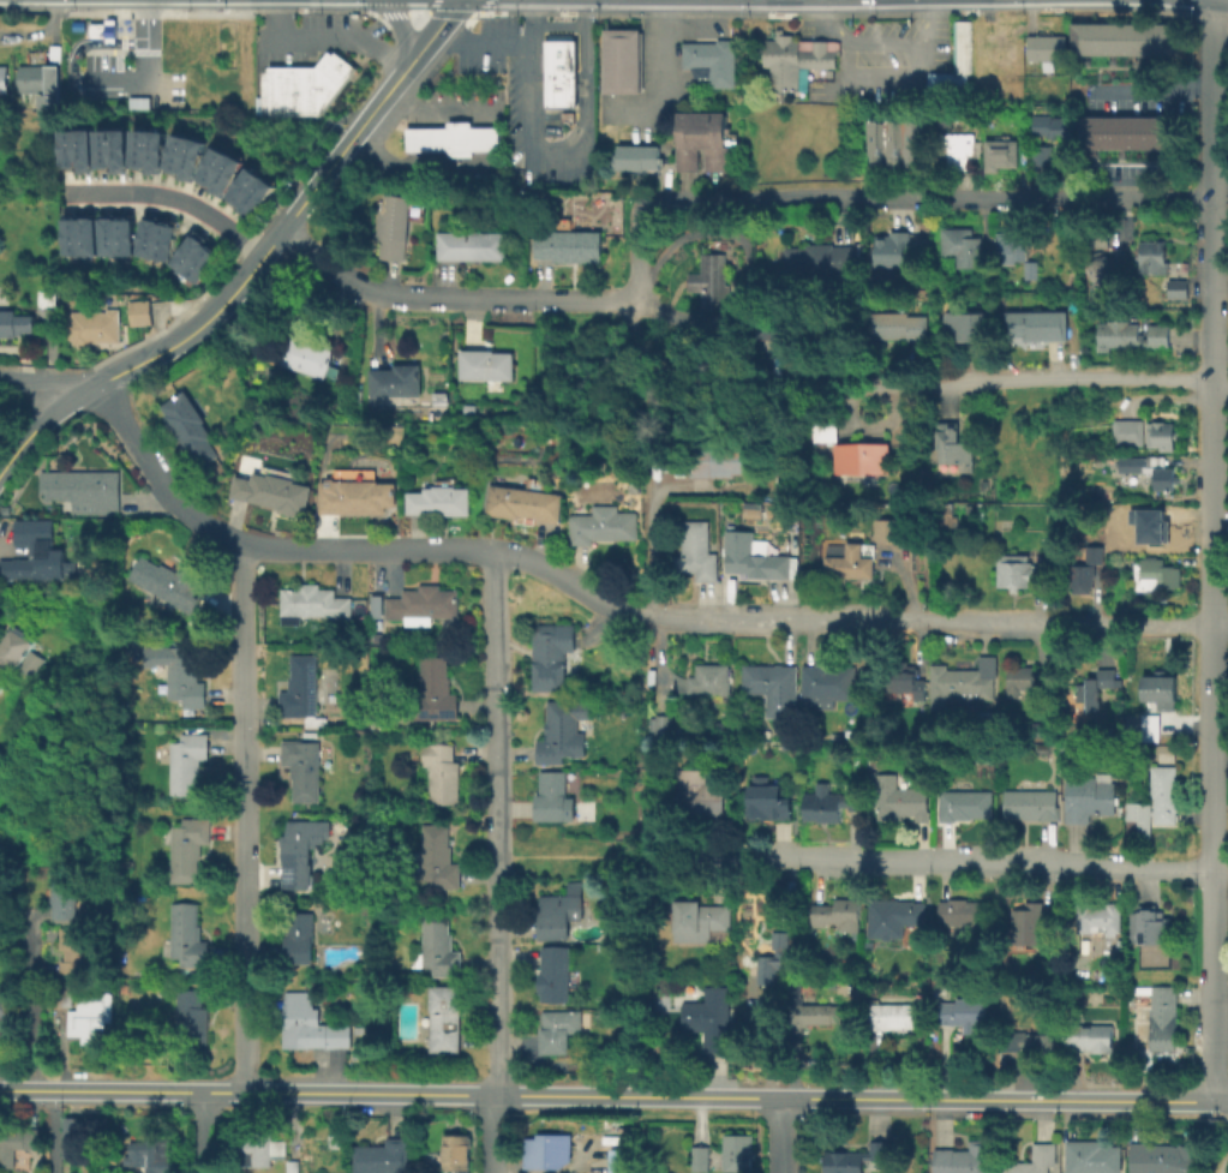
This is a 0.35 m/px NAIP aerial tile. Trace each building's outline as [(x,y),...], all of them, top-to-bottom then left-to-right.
[(114,42),(103,42),(103,41),(103,37),(88,37),(88,34),(88,23),(103,23),(103,18),(109,18),(114,18),(114,41),(114,42)] [(966,98),(926,98),(926,72),(951,73),(951,19),(969,20),(966,98)] [(1019,59),(992,59),(992,44),(981,44),(981,19),(995,20),(994,35),(1000,35),(1000,30),(1007,30),(1007,35),(1019,36),(1019,59)] [(68,20),(82,20),(82,25),(82,30),(68,30),(68,20)] [(1161,55),(1072,53),(1072,22),(1161,24),(1161,55)] [(639,91),(603,91),(601,28),(639,28),(639,91)] [(805,90),(766,89),(767,66),(760,66),(761,40),(774,40),(774,28),(791,28),(790,40),(834,40),(834,68),(805,68),(805,90)] [(574,106),(543,106),(541,71),(539,71),(539,52),(543,52),(543,40),(546,40),(546,34),(570,34),(570,40),(574,40),(574,106)] [(1065,60),(1024,60),(1024,35),(1066,35),(1065,60)] [(732,88),(706,88),(707,68),(678,68),(679,43),(714,43),(714,38),(733,38),(732,88)] [(315,65),(325,52),(330,55),(333,52),(353,67),(316,115),(302,115),(302,66),(304,66),(315,65)] [(58,108),(37,108),(37,92),(17,92),(17,65),(58,65),(58,108)] [(8,92),(0,92),(0,66),(8,66),(8,92)] [(302,115),(260,115),(260,114),(260,96),(260,72),(266,72),(266,66),(302,66),(302,115)] [(673,170),(673,145),(677,145),(676,112),(699,112),(700,148),(696,148),(696,170),(673,170)] [(700,148),(699,112),(721,112),(723,145),(725,145),(726,170),(703,170),(702,148),(700,148)] [(952,114),(952,126),(939,126),(939,114),(952,114)] [(1068,138),(1044,138),(1044,134),(1030,134),(1030,114),(1068,114),(1068,138)] [(1162,148),(1078,148),(1078,116),(1162,116),(1162,148)] [(903,162),(903,146),(903,120),(921,119),(922,146),(916,146),(916,162),(903,162)] [(499,126),(499,150),(493,150),(478,150),(469,150),(469,156),(447,156),(447,150),(437,150),(426,150),(412,150),(403,150),(403,126),(412,126),(426,126),(437,126),(445,126),(445,120),(469,121),(469,126),(479,126),(493,126),(499,126)] [(868,162),(868,120),(886,120),(886,148),(881,148),(881,162),(868,162)] [(886,162),(886,148),(886,120),(903,120),(903,146),(897,146),(897,162),(886,162)] [(110,166),(95,166),(95,128),(110,128),(110,166)] [(127,170),(110,170),(110,166),(110,128),(127,128),(127,170)] [(145,167),(130,166),(132,128),(149,130),(145,167)] [(77,166),(59,166),(60,130),(77,130),(77,166)] [(91,170),(77,170),(77,166),(77,130),(91,130),(91,170)] [(162,173),(145,172),(145,167),(149,130),(164,131),(162,173)] [(964,169),(938,169),(938,132),(972,132),(972,156),(964,156),(964,169)] [(180,172),(163,168),(173,133),(190,137),(180,172)] [(193,181),(179,176),(180,172),(190,137),(204,142),(193,181)] [(995,172),(983,172),(982,139),(1014,139),(1014,164),(995,164),(995,172)] [(655,167),(641,167),(640,172),(610,172),(610,150),(615,150),(616,143),(657,144),(655,167)] [(211,185),(197,178),(214,145),(228,154),(211,185)] [(1049,164),(1029,164),(1029,145),(1049,145),(1049,164)] [(222,198),(209,190),(211,185),(228,154),(242,162),(222,198)] [(240,204),(227,196),(247,167),(260,175),(240,204)] [(250,220),(235,210),(240,204),(260,175),(274,186),(250,220)] [(401,262),(376,258),(378,238),(372,238),(376,208),(382,208),(383,193),(409,197),(401,262)] [(77,255),(60,255),(60,217),(77,217),(77,255)] [(94,255),(77,255),(77,217),(94,217),(94,255)] [(150,257),(133,253),(142,217),(158,221),(150,257)] [(114,255),(97,255),(97,219),(114,219),(114,255)] [(130,255),(114,255),(114,219),(130,219),(130,255)] [(167,262),(150,257),(158,221),(175,226),(167,262)] [(1107,247),(1082,247),(1082,225),(1107,225),(1107,247)] [(939,257),(939,227),(970,228),(970,235),(978,235),(977,269),(951,268),(951,257),(939,257)] [(180,273),(168,263),(193,229),(206,239),(203,244),(180,273)] [(435,259),(436,231),(508,232),(507,261),(435,259)] [(599,262),(549,261),(549,257),(532,257),(532,231),(599,231),(599,262)] [(873,268),(873,237),(887,237),(887,231),(909,231),(909,257),(903,257),(903,268),(873,268)] [(993,264),(994,232),(1011,232),(1011,238),(1023,238),(1022,259),(1036,259),(1035,281),(1020,281),(1020,262),(1011,262),(1011,264),(993,264)] [(1164,273),(1137,273),(1137,240),(1164,240),(1164,273)] [(196,285),(180,273),(203,244),(217,256),(196,285)] [(832,244),(832,246),(852,245),(852,273),(785,274),(785,247),(807,246),(807,244),(832,244)] [(697,311),(697,292),(685,292),(685,273),(697,273),(697,253),(724,253),(724,282),(730,282),(731,300),(724,300),(724,311),(697,311)] [(1109,285),(1101,286),(1094,283),(1088,277),(1085,270),(1088,262),(1092,256),(1100,253),(1108,253),(1114,258),(1119,265),(1119,273),(1115,280),(1109,285)] [(1185,298),(1164,298),(1164,279),(1185,279),(1185,298)] [(55,289),(55,306),(37,306),(37,289),(55,289)] [(148,299),(150,324),(128,325),(126,300),(148,299)] [(70,347),(70,340),(59,340),(59,315),(68,315),(68,311),(104,311),(104,307),(118,307),(119,341),(88,341),(88,347),(70,347)] [(16,337),(0,337),(0,310),(16,310),(16,316),(35,316),(35,331),(23,333),(23,336),(16,336),(16,337)] [(1064,340),(1020,341),(1020,336),(1004,336),(1004,311),(1064,310),(1064,340)] [(924,342),(904,342),(904,337),(870,337),(870,311),(905,311),(905,315),(924,315),(924,342)] [(986,340),(944,341),(942,311),(984,311),(986,340)] [(796,315),(796,340),(759,340),(759,315),(796,315)] [(1166,347),(1107,346),(1107,353),(1095,353),(1095,323),(1106,323),(1106,319),(1126,319),(1126,323),(1136,323),(1136,333),(1140,333),(1140,337),(1146,337),(1146,323),(1167,323),(1166,347)] [(339,367),(335,378),(324,373),(322,378),(278,363),(288,334),(331,349),(327,364),(339,367)] [(511,379),(457,379),(457,349),(491,349),(491,352),(511,352),(511,379)] [(418,395),(366,396),(366,369),(391,369),(390,364),(418,364),(418,395)] [(215,455),(198,466),(187,449),(184,451),(161,417),(164,414),(158,405),(182,389),(202,420),(200,421),(210,437),(205,439),(215,455)] [(1130,400),(1114,406),(1110,399),(1127,393),(1130,400)] [(475,405),(475,413),(463,412),(465,405),(475,405)] [(889,473),(833,474),(833,442),(811,442),(811,419),(837,419),(837,442),(889,442),(889,473)] [(1172,451),(1156,451),(1156,445),(1144,445),(1144,439),(1139,439),(1139,444),(1109,444),(1109,420),(1138,420),(1138,431),(1144,431),(1145,421),(1172,421),(1172,431),(1175,431),(1175,438),(1172,438),(1172,451)] [(969,472),(956,472),(956,462),(939,462),(939,449),(935,449),(935,421),(956,421),(956,436),(969,436),(969,472)] [(757,445),(757,474),(736,474),(736,478),(693,478),(693,445),(757,445)] [(1172,490),(1150,490),(1150,473),(1115,472),(1115,456),(1162,457),(1162,467),(1172,467),(1172,490)] [(119,516),(71,516),(71,498),(43,498),(43,491),(38,491),(38,469),(119,469),(119,516)] [(254,473),(270,475),(270,473),(298,479),(296,483),(315,486),(307,515),(302,514),(301,517),(281,511),(282,508),(233,496),(238,475),(253,479),(254,473)] [(642,479),(642,492),(631,492),(633,479),(642,479)] [(401,483),(401,507),(390,507),(390,514),(323,514),(323,486),(340,486),(340,480),(382,480),(383,483),(401,483)] [(565,493),(562,523),(540,521),(540,517),(523,515),(522,520),(490,514),(493,484),(565,493)] [(460,485),(460,487),(474,487),(474,515),(429,515),(429,513),(411,513),(412,491),(429,491),(429,487),(437,487),(437,485),(460,485)] [(1173,541),(1157,543),(1157,539),(1140,539),(1140,527),(1151,527),(1151,520),(1130,520),(1130,503),(1148,503),(1148,515),(1162,514),(1162,517),(1172,516),(1173,541)] [(622,504),(622,511),(640,511),(640,540),(594,540),(594,545),(571,545),(571,514),(591,514),(591,507),(595,507),(595,504),(622,504)] [(958,515),(958,527),(934,527),(934,509),(953,509),(953,515),(958,515)] [(899,519),(899,540),(874,539),(875,519),(899,519)] [(58,545),(58,550),(71,550),(71,581),(43,581),(43,577),(5,577),(5,559),(35,559),(35,545),(19,545),(19,520),(58,520),(58,545)] [(719,552),(719,581),(696,581),(696,573),(676,573),(676,556),(683,556),(683,520),(711,520),(711,552),(719,552)] [(791,556),(790,579),(749,577),(749,573),(726,571),(727,555),(725,553),(726,529),(755,531),(755,539),(769,539),(769,555),(791,556)] [(863,541),(863,557),(874,557),(874,577),(845,577),(845,582),(826,582),(826,556),(828,556),(828,544),(847,544),(847,541),(863,541)] [(1101,546),(1101,563),(1089,563),(1089,546),(1101,546)] [(1030,553),(1030,561),(1034,561),(1034,564),(1052,565),(1050,585),(1032,585),(1032,587),(999,587),(999,562),(996,562),(998,553),(1030,553)] [(167,569),(170,564),(179,569),(182,562),(206,575),(190,604),(185,602),(181,610),(178,608),(174,615),(136,592),(138,587),(128,581),(143,556),(167,569)] [(1178,588),(1132,588),(1132,556),(1155,556),(1155,558),(1163,558),(1163,565),(1173,565),(1173,568),(1178,568),(1178,588)] [(1094,577),(1094,587),(1072,587),(1072,579),(1064,579),(1064,564),(1096,564),(1096,577),(1094,577)] [(323,583),(323,588),(340,588),(340,597),(357,597),(355,620),(335,618),(336,616),(304,616),(302,624),(287,624),(287,616),(283,616),(284,588),(301,588),(301,582),(323,583)] [(444,583),(444,590),(462,590),(461,618),(409,617),(409,620),(389,620),(389,597),(406,597),(406,588),(423,590),(423,583),(444,583)] [(19,671),(0,658),(0,653),(14,630),(12,629),(16,622),(37,636),(35,640),(36,642),(32,647),(50,659),(38,677),(22,668),(19,671)] [(565,651),(565,690),(534,690),(534,623),(575,623),(576,651),(565,651)] [(197,646),(197,668),(199,668),(199,682),(206,682),(208,707),(185,708),(185,699),(170,700),(169,647),(197,646)] [(319,716),(282,717),(281,692),(290,692),(290,678),(293,678),(293,654),(318,653),(319,684),(327,684),(327,704),(319,704),(319,716)] [(423,695),(423,658),(449,658),(449,678),(451,678),(451,695),(460,695),(460,720),(403,720),(403,695),(423,695)] [(935,671),(986,670),(984,660),(998,660),(999,706),(936,707),(935,671)] [(730,664),(730,681),(732,681),(731,695),(721,695),(721,694),(689,693),(689,692),(675,692),(675,671),(682,676),(689,677),(689,676),(696,676),(696,664),(730,664)] [(798,665),(797,718),(767,718),(767,694),(743,694),(744,664),(798,665)] [(857,671),(856,700),(837,700),(837,708),(805,708),(805,699),(803,700),(804,665),(827,665),(827,668),(835,669),(835,671),(857,671)] [(917,665),(917,678),(927,678),(927,701),(910,701),(910,695),(906,695),(906,692),(891,692),(891,665),(917,665)] [(1035,666),(1035,690),(1020,690),(1020,698),(1010,698),(1010,666),(1035,666)] [(1175,710),(1156,710),(1156,701),(1142,701),(1142,674),(1152,675),(1152,669),(1166,669),(1166,675),(1175,675),(1175,710)] [(1121,670),(1121,690),(1107,690),(1107,714),(1092,714),(1092,702),(1078,702),(1078,694),(1080,694),(1080,682),(1092,682),(1092,681),(1100,681),(1101,670),(1121,670)] [(574,701),(574,732),(587,732),(587,756),(565,756),(565,765),(537,765),(537,738),(545,740),(545,724),(546,724),(546,702),(574,701)] [(994,714),(994,741),(971,740),(972,713),(994,714)] [(1158,714),(1158,741),(1143,740),(1143,713),(1158,714)] [(672,714),(671,737),(655,737),(657,714),(672,714)] [(1032,736),(1032,723),(1049,723),(1049,736),(1032,736)] [(858,729),(858,737),(846,737),(846,728),(858,729)] [(209,734),(209,759),(200,759),(200,772),(198,772),(198,795),(172,795),(172,742),(181,742),(181,734),(209,734)] [(319,741),(319,802),(294,802),(293,801),(293,778),(290,778),(290,766),(281,766),(281,741),(319,741)] [(460,761),(460,803),(430,803),(430,784),(419,784),(419,765),(424,765),(424,743),(455,743),(455,761),(460,761)] [(1052,753),(1037,754),(1037,744),(1052,743),(1052,753)] [(993,750),(993,762),(976,762),(976,750),(993,750)] [(1175,824),(1152,824),(1152,815),(1148,815),(1148,838),(1136,838),(1136,820),(1124,820),(1124,802),(1149,802),(1149,809),(1152,809),(1152,797),(1149,797),(1149,766),(1175,766),(1175,824)] [(724,782),(724,815),(690,814),(690,806),(678,806),(678,768),(707,768),(707,782),(724,782)] [(877,770),(877,782),(869,780),(869,770),(877,770)] [(565,771),(565,820),(535,820),(535,794),(540,794),(540,771),(565,771)] [(899,788),(917,788),(917,784),(928,784),(929,821),(915,822),(915,815),(903,815),(903,819),(879,820),(879,773),(899,773),(899,788)] [(1118,782),(1116,814),(1091,813),(1091,824),(1068,822),(1068,776),(1098,777),(1098,782),(1118,782)] [(772,786),(784,786),(784,800),(792,800),(792,820),(751,821),(751,786),(755,786),(755,777),(771,777),(772,786)] [(829,782),(829,792),(841,792),(841,795),(849,794),(849,789),(862,789),(862,809),(850,809),(850,807),(841,807),(841,822),(819,822),(819,820),(807,820),(807,792),(817,792),(817,782),(829,782)] [(993,790),(993,818),(972,818),(972,819),(956,819),(956,821),(940,821),(940,790),(993,790)] [(1058,790),(1059,820),(1040,821),(1040,819),(1023,819),(1023,818),(1005,818),(1005,790),(1058,790)] [(209,818),(210,844),(202,844),(200,860),(198,860),(198,882),(172,882),(172,826),(181,826),(181,818),(209,818)] [(328,838),(322,838),(322,844),(316,843),(316,849),(309,849),(309,888),(281,887),(282,837),(284,837),(284,820),(328,820),(328,838)] [(450,824),(450,845),(453,845),(453,862),(461,862),(461,888),(433,888),(433,880),(424,880),(424,824),(450,824)] [(77,870),(77,894),(83,894),(83,906),(74,906),(76,917),(52,917),(52,870),(77,870)] [(581,882),(582,920),(569,920),(569,940),(540,940),(539,894),(567,894),(567,882),(581,882)] [(861,899),(859,932),(843,930),(843,922),(826,922),(826,927),(813,926),(813,920),(805,920),(805,909),(813,909),(813,904),(834,904),(834,898),(861,899)] [(913,900),(913,902),(927,902),(927,924),(905,924),(905,938),(869,938),(869,898),(899,898),(899,900),(913,900)] [(966,898),(968,902),(989,902),(989,924),(940,924),(939,900),(948,900),(948,899),(966,898)] [(702,902),(702,906),(731,906),(731,933),(712,933),(712,944),(676,944),(676,902),(702,902)] [(1092,908),(1107,908),(1107,902),(1121,902),(1122,932),(1108,932),(1108,930),(1091,932),(1091,933),(1078,933),(1077,902),(1092,902),(1092,908)] [(209,941),(209,966),(180,966),(180,958),(172,958),(172,903),(198,903),(198,941),(209,941)] [(1043,905),(1042,929),(1013,928),(1013,908),(1026,909),(1026,905),(1043,905)] [(1127,942),(1127,909),(1161,909),(1161,917),(1170,917),(1170,942),(1127,942)] [(1054,910),(1054,924),(1044,924),(1044,910),(1054,910)] [(313,912),(313,964),(286,963),(286,911),(313,912)] [(453,933),(453,951),(462,950),(461,976),(432,976),(432,968),(413,968),(413,944),(423,945),(424,911),(450,912),(450,933),(453,933)] [(82,962),(82,974),(59,974),(59,928),(85,928),(82,962)] [(793,947),(793,968),(777,968),(775,985),(760,985),(761,956),(775,956),(775,948),(771,948),(771,930),(789,932),(787,947),(793,947)] [(570,946),(570,1001),(543,1001),(543,993),(540,994),(540,974),(543,974),(543,946),(570,946)] [(1127,957),(1116,963),(1113,956),(1122,950),(1127,957)] [(73,985),(73,1006),(55,1006),(56,985),(73,985)] [(462,986),(461,1052),(430,1052),(431,986),(462,986)] [(729,986),(730,1051),(705,1052),(705,1031),(683,1031),(683,1001),(705,1000),(705,986),(729,986)] [(1148,1048),(1148,1007),(1130,1007),(1130,986),(1173,986),(1173,1048),(1148,1048)] [(203,991),(203,1007),(209,1007),(209,1047),(179,1048),(179,991),(203,991)] [(319,1007),(319,1010),(325,1010),(327,1017),(319,1017),(319,1023),(352,1023),(351,1048),(283,1048),(284,991),(312,991),(311,1007),(319,1007)] [(12,1019),(0,1019),(0,993),(12,993),(12,1019)] [(986,998),(984,1024),(940,1024),(941,1001),(956,1001),(956,998),(986,998)] [(104,1022),(104,1034),(96,1034),(96,1036),(77,1036),(78,1003),(113,1003),(112,1022),(104,1022)] [(910,1028),(910,1035),(891,1035),(891,1029),(870,1029),(869,1005),(918,1003),(918,1028),(910,1028)] [(845,1005),(846,1025),(810,1027),(810,1028),(795,1029),(793,1006),(845,1005)] [(570,1054),(541,1054),(541,1029),(543,1029),(543,1011),(582,1010),(582,1033),(569,1033),(570,1054)] [(1113,1024),(1113,1053),(1091,1053),(1091,1049),(1082,1049),(1082,1046),(1064,1046),(1064,1024),(1113,1024)] [(365,1025),(365,1034),(355,1034),(355,1025),(365,1025)] [(1026,1030),(1028,1034),(1056,1033),(1058,1057),(1038,1058),(1038,1049),(1000,1052),(999,1031),(1026,1030)] [(83,1118),(82,1159),(65,1159),(66,1117),(83,1118)] [(14,1168),(0,1168),(0,1130),(2,1130),(2,1126),(10,1126),(10,1130),(23,1131),(23,1129),(38,1129),(38,1149),(14,1149),(14,1168)] [(274,1139),(274,1141),(287,1141),(287,1159),(271,1159),(271,1166),(240,1166),(240,1151),(233,1151),(233,1141),(244,1141),(244,1132),(270,1132),(270,1139),(274,1139)] [(751,1133),(751,1150),(755,1150),(755,1160),(751,1160),(751,1169),(724,1171),(724,1135),(751,1133)] [(469,1157),(469,1172),(455,1172),(455,1171),(444,1171),(444,1160),(442,1160),(442,1143),(444,1143),(444,1135),(469,1135),(469,1137),(471,1137),(471,1148),(467,1148),(467,1157),(469,1157)] [(176,1137),(178,1172),(134,1172),(134,1166),(130,1167),(130,1165),(126,1165),(126,1155),(130,1155),(130,1142),(144,1141),(144,1138),(176,1137)] [(408,1137),(408,1172),(354,1172),(354,1145),(387,1145),(385,1138),(408,1137)] [(561,1138),(561,1168),(545,1168),(545,1161),(534,1161),(534,1154),(531,1154),(531,1138),(561,1138)] [(990,1139),(991,1172),(936,1172),(936,1148),(953,1148),(953,1150),(969,1150),(969,1139),(990,1139)] [(1121,1145),(1121,1172),(1066,1172),(1066,1139),(1102,1139),(1102,1145),(1121,1145)] [(863,1160),(863,1172),(826,1172),(826,1151),(870,1151),(870,1141),(888,1141),(888,1160),(863,1160)] [(1049,1165),(1049,1172),(999,1172),(999,1163),(1018,1163),(1018,1162),(1034,1161),(1034,1142),(1056,1142),(1056,1166),(1049,1165)] [(1199,1149),(1193,1172),(1130,1172),(1131,1143),(1166,1143),(1178,1147),(1179,1143),(1199,1149)] [(708,1145),(708,1171),(691,1171),(691,1145),(708,1145)] [(634,1151),(634,1172),(612,1172),(612,1151),(634,1151)] [(316,1167),(316,1172),(288,1172),(288,1161),(307,1161),(307,1167),(316,1167)]
